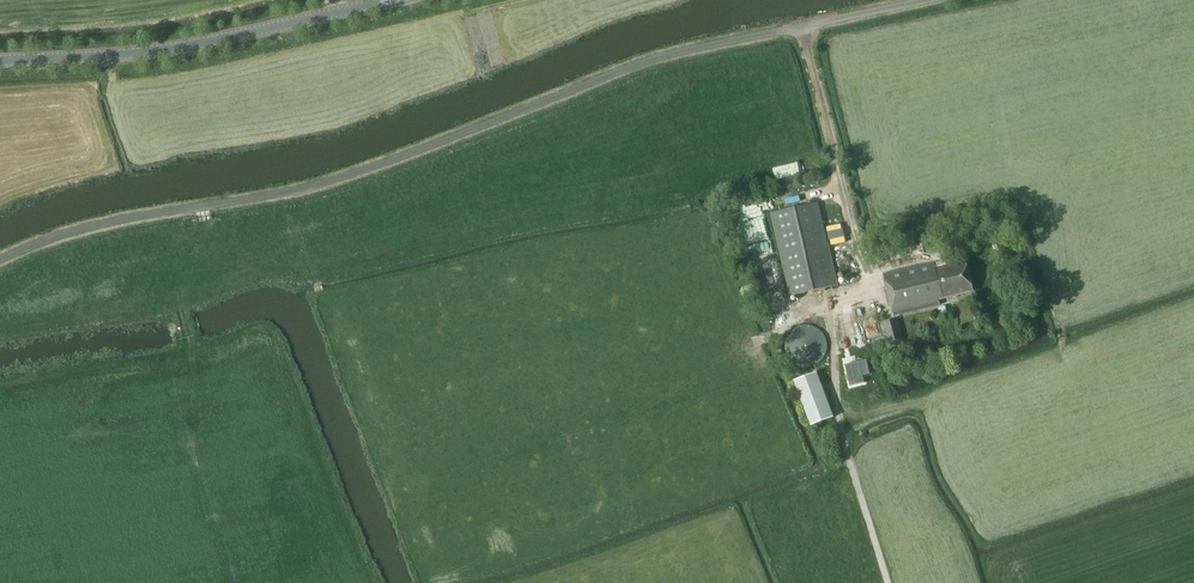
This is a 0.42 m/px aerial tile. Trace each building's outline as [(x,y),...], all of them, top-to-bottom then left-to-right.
[(840,283),(820,200),(772,211),(793,295),(840,283)] [(974,291),(967,259),(937,266),(935,260),(885,273),(895,315),(942,304),(941,299),(974,291)] [(964,324),(976,320),(971,303),(958,307),(964,324)] [(946,305),(939,306),(941,315),(948,313),(946,305)] [(863,332),(857,333),(853,310),(843,311),(849,346),(865,343),(863,332)] [(905,341),(899,317),(884,320),(889,345),(905,341)] [(795,336),(797,336),(794,343),(819,354),(827,335),(801,323),(795,336)] [(870,374),(867,360),(846,365),(850,386),(865,383),(863,376),(870,374)] [(811,424),(832,416),(816,371),(794,379),(811,424)]
